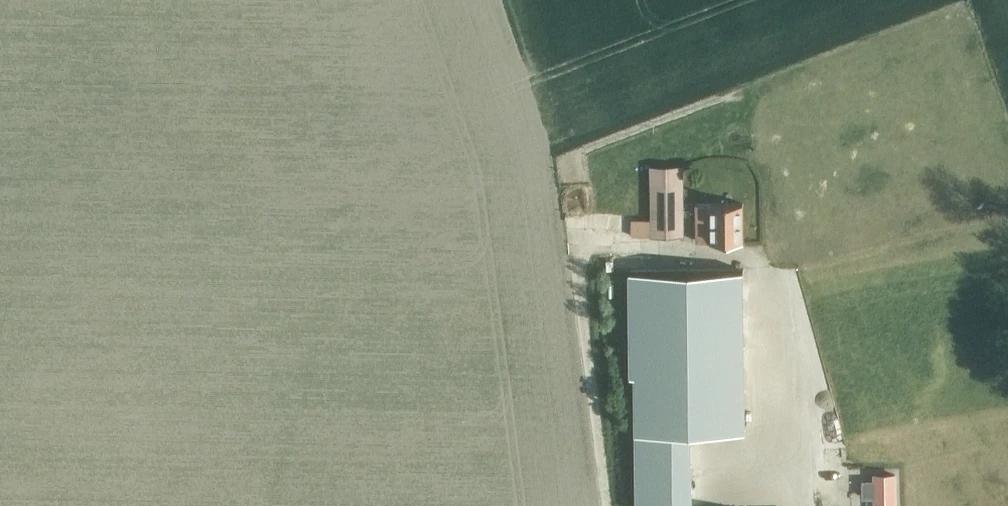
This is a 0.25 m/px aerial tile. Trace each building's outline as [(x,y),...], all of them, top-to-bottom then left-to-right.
[(650,164),(650,215),(650,233),(683,233),(682,164),(650,164)] [(696,239),(710,239),(710,240),(743,240),(742,202),(696,202),(696,239)] [(633,269),(635,505),(691,505),(691,430),(745,429),(743,268),(692,269),(633,269)]
